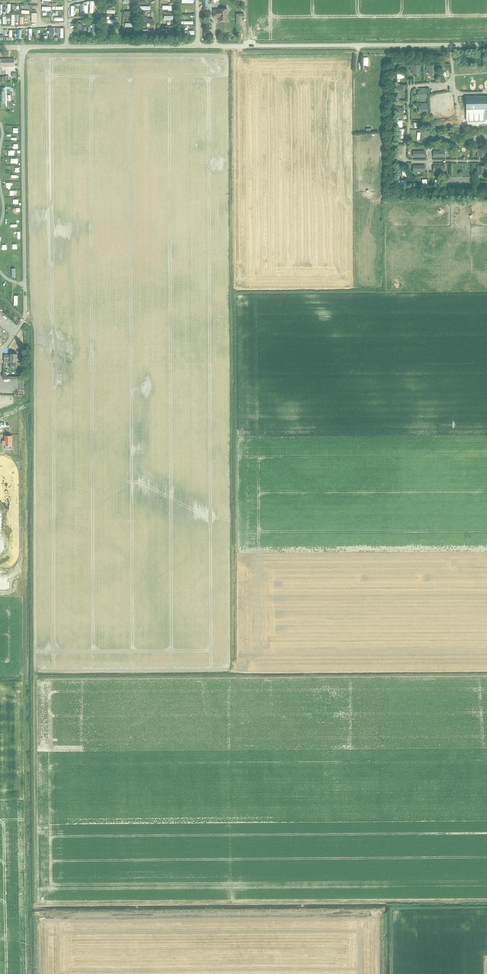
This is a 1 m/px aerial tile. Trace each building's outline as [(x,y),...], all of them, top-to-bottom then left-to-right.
[(213,17),(217,17),(217,16),(219,16),(219,21),(227,21),(227,9),(219,9),(219,10),(213,10),(213,17)] [(244,14),(237,14),(236,24),(240,24),(240,23),(240,18),(244,18),(244,14)] [(420,90),(418,90),(418,97),(426,97),(426,88),(420,88),(420,90)] [(486,110),(486,96),(466,97),(466,110),(486,110)] [(421,105),(419,105),(419,112),(427,112),(427,103),(421,103),(421,105)] [(466,110),(466,121),(486,120),(486,110),(466,110)] [(4,355),(4,362),(10,362),(10,366),(17,366),(17,362),(17,354),(10,353),(10,355),(4,355)] [(5,441),(3,441),(3,443),(3,445),(5,445),(6,445),(10,445),(11,445),(12,445),(12,440),(12,436),(12,435),(5,435),(5,436),(5,441)] [(0,579),(0,589),(3,589),(7,589),(7,588),(8,588),(9,588),(9,586),(9,583),(7,583),(7,579),(3,579),(0,579)]
